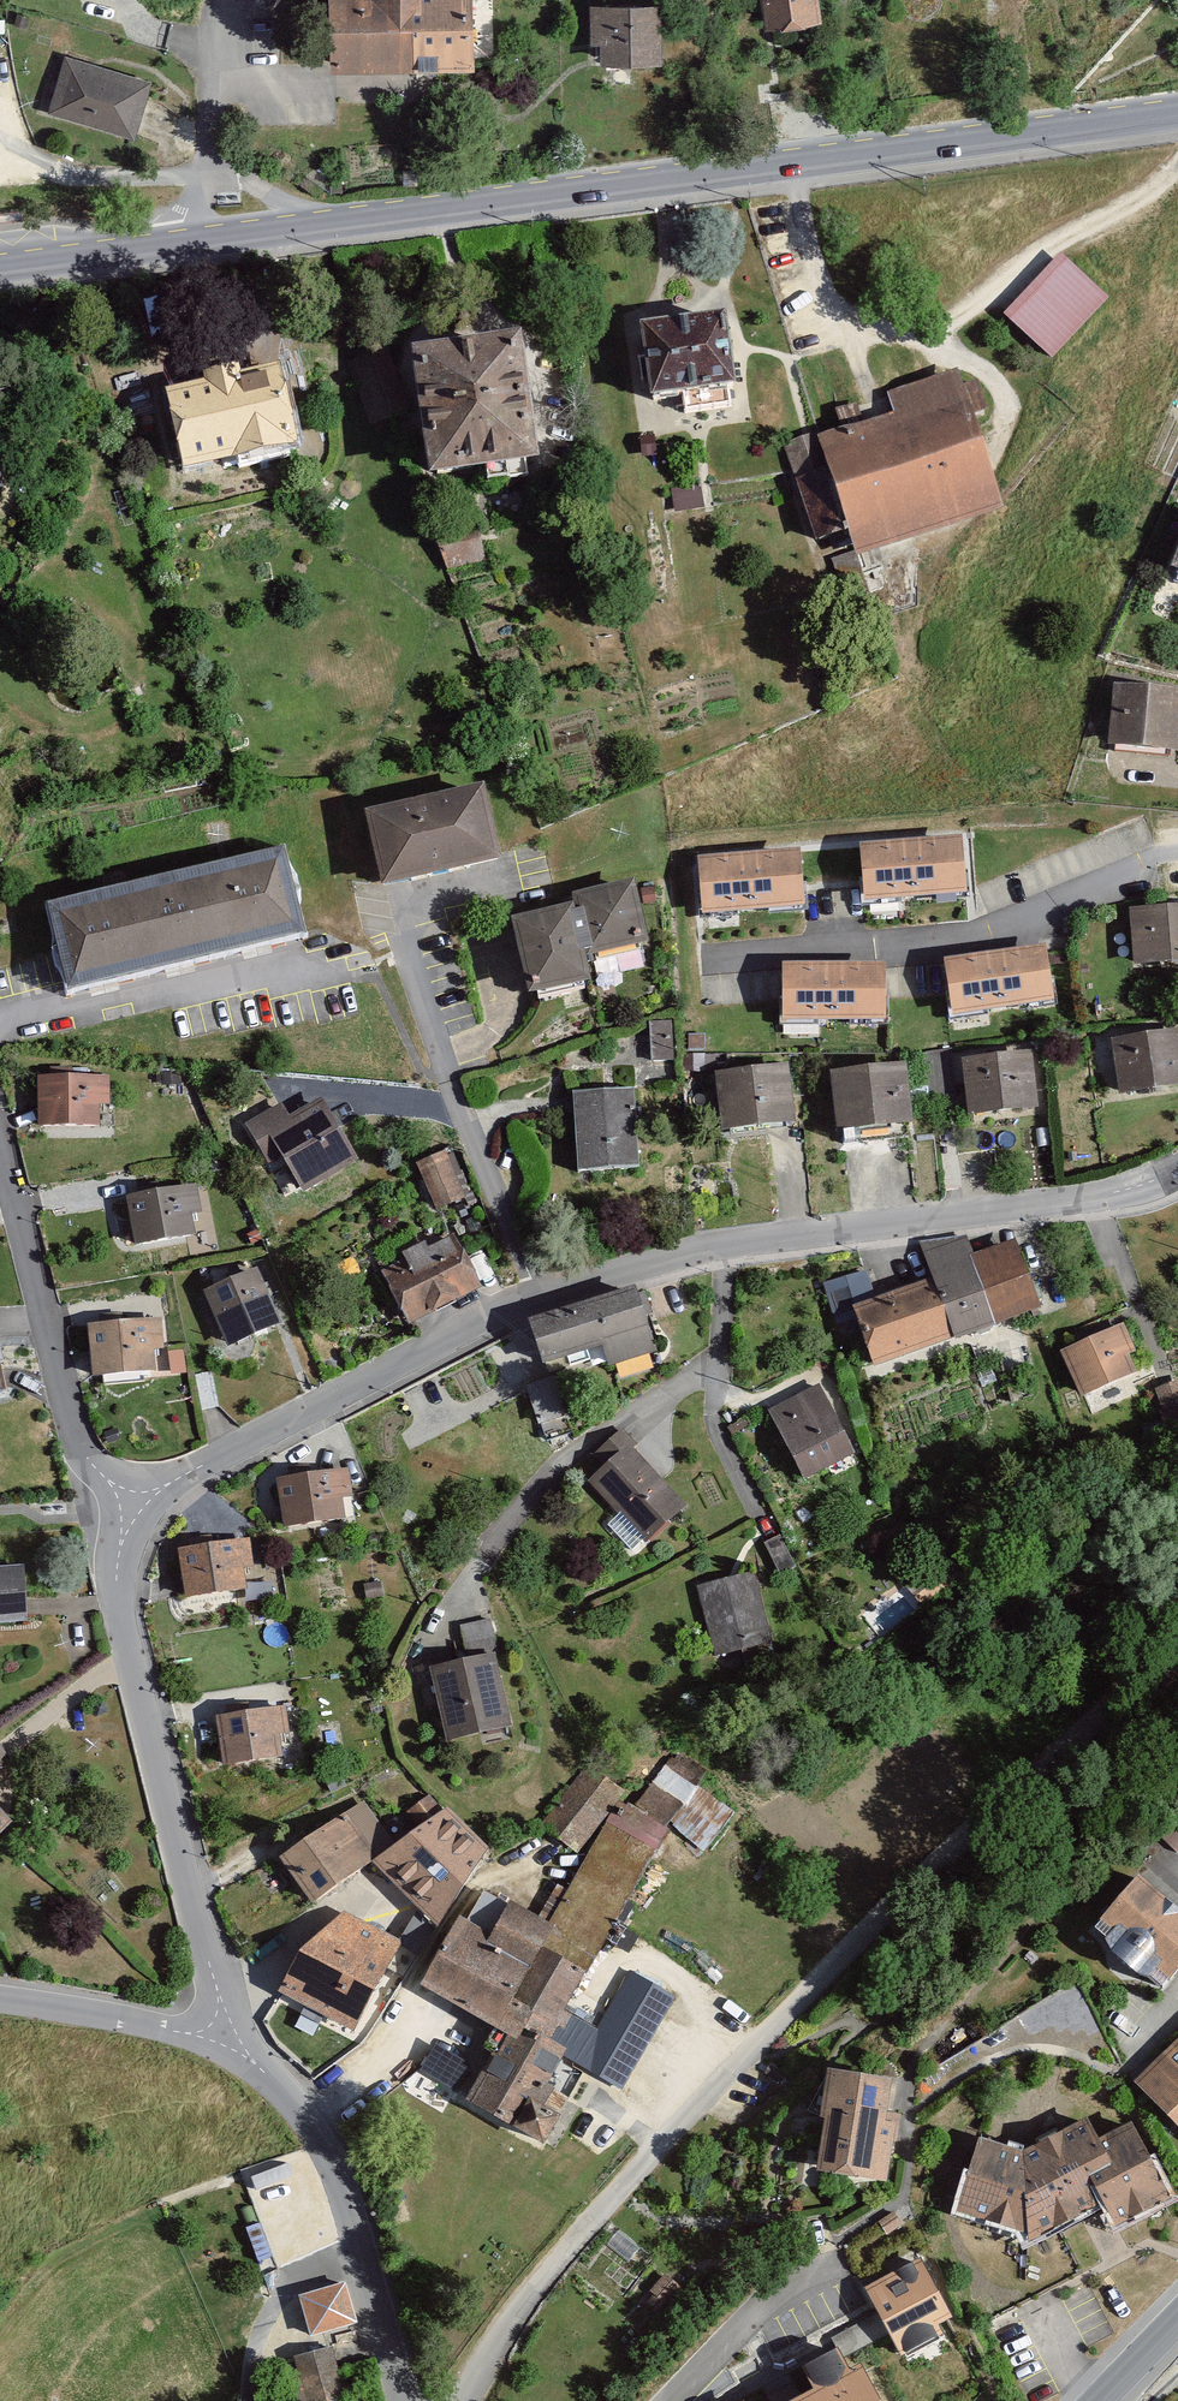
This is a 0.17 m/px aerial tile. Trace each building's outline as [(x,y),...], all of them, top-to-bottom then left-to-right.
[(319,70),(469,67),(468,0),(317,0),(319,70)] [(756,27),(815,18),(812,0),(751,0),(756,27)] [(657,4),(584,3),(583,46),(593,46),(593,62),(656,63),(657,4)] [(147,81),(60,56),(43,112),(131,137),(147,81)] [(1106,306),(1056,259),(999,320),(1048,366),(1106,306)] [(721,318),(632,328),(640,404),(730,395),(721,318)] [(511,341),(397,357),(414,482),(528,466),(511,341)] [(273,369),(157,391),(172,474),(289,452),(273,369)] [(998,515),(956,377),(884,399),(890,419),(813,442),(849,559),(998,515)] [(475,531),(435,542),(444,574),(484,563),(475,531)] [(1163,571),(1177,578),(1177,536),(1163,571)] [(1108,686),(1101,749),(1176,758),(1177,744),(1177,694),(1108,686)] [(475,792),(359,818),(377,895),(492,869),(475,792)] [(963,898),(960,844),(855,851),(858,905),(963,898)] [(803,911),(799,858),(692,865),(696,918),(803,911)] [(275,859),(40,912),(59,992),(294,939),(275,859)] [(566,900),(571,909),(498,927),(513,990),(523,987),(525,998),(579,985),(573,962),(632,948),(630,936),(639,933),(628,885),(566,900)] [(1123,912),(1128,971),(1177,966),(1177,907),(1123,912)] [(1041,947),(938,964),(947,1022),(1051,1005),(1041,947)] [(885,968),(777,970),(778,1024),(886,1022),(885,968)] [(675,1024),(646,1025),(647,1063),(676,1063),(675,1024)] [(1176,1031),(1105,1044),(1116,1101),(1177,1089),(1177,1040),(1176,1031)] [(1039,1112),(1031,1053),(956,1063),(963,1122),(1039,1112)] [(910,1127),(903,1068),(825,1077),(831,1136),(910,1127)] [(792,1128),(786,1069),(708,1077),(715,1136),(792,1128)] [(107,1079),(33,1081),(34,1132),(108,1130),(107,1079)] [(634,1094),(569,1098),(575,1178),(639,1174),(634,1094)] [(296,1198),(355,1166),(318,1098),(286,1116),(281,1107),(244,1127),(264,1165),(275,1159),(296,1198)] [(465,1199),(443,1154),(410,1170),(432,1215),(465,1199)] [(194,1187),(123,1199),(130,1247),(189,1238),(186,1217),(199,1215),(194,1187)] [(407,1330),(483,1291),(455,1237),(424,1253),(420,1246),(399,1257),(403,1265),(380,1277),(407,1330)] [(1036,1311),(1011,1239),(972,1253),(967,1241),(912,1243),(928,1286),(852,1313),(872,1369),(1036,1311)] [(253,1276),(198,1299),(221,1352),(275,1329),(253,1276)] [(650,1357),(630,1294),(524,1327),(538,1372),(596,1354),(601,1372),(650,1357)] [(159,1322),(81,1326),(84,1381),(153,1377),(151,1353),(161,1352),(159,1322)] [(1133,1359),(1119,1327),(1052,1356),(1074,1406),(1133,1380),(1124,1360),(1133,1359)] [(540,1381),(530,1384),(539,1419),(549,1417),(540,1381)] [(1176,1381),(1148,1393),(1160,1422),(1177,1415),(1177,1386),(1176,1381)] [(850,1459),(815,1390),(763,1416),(798,1485),(850,1459)] [(684,1510),(626,1448),(585,1486),(643,1548),(684,1510)] [(344,1472),(270,1483),(277,1533),(338,1525),(335,1505),(348,1503),(344,1472)] [(793,1571),(773,1533),(755,1543),(774,1581),(793,1571)] [(247,1549),(174,1557),(179,1604),(243,1597),(241,1578),(250,1577),(247,1549)] [(23,1571),(0,1572),(0,1634),(27,1633),(23,1571)] [(765,1648),(751,1576),(692,1587),(707,1660),(765,1648)] [(375,1586),(357,1589),(360,1605),(378,1602),(375,1586)] [(490,1621),(453,1628),(459,1659),(496,1651),(490,1621)] [(492,1658),(425,1674),(443,1747),(509,1731),(492,1658)] [(286,1709),(206,1720),(213,1771),(276,1762),(273,1744),(290,1741),(286,1709)] [(409,1808),(419,1822),(443,1806),(433,1791),(409,1808)] [(575,1863),(600,1828),(558,1798),(533,1833),(575,1863)] [(363,1806),(272,1863),(302,1910),(393,1853),(363,1806)] [(1136,1883),(1087,1941),(1157,2000),(1177,1975),(1177,1918),(1136,1883)] [(506,1906),(484,1944),(455,1928),(418,1994),(508,2043),(514,2033),(534,2044),(490,2124),(539,2151),(563,2107),(543,2096),(563,2060),(613,2087),(633,2050),(596,2030),(572,2017),(595,1976),(554,1953),(522,2012),(511,2006),(552,1931),(548,1929),(506,1906)] [(395,1950),(340,1920),(273,1997),(348,2037),(395,1950)] [(637,1956),(596,2030),(633,2050),(674,1976),(637,1956)] [(467,2070),(428,2049),(414,2076),(453,2097),(467,2070)] [(1133,2088),(1177,2140),(1177,2049),(1133,2088)] [(887,2088),(822,2077),(813,2128),(819,2129),(810,2177),(883,2190),(889,2150),(896,2151),(900,2123),(882,2120),(887,2088)] [(1019,2158),(974,2143),(948,2220),(1026,2246),(1091,2213),(1102,2208),(1112,2228),(1163,2203),(1127,2129),(1091,2147),(1081,2127),(1019,2158)] [(872,2285),(909,2354),(955,2329),(917,2261),(872,2285)] [(356,2328),(346,2289),(295,2302),(305,2341),(356,2328)] [(875,2347),(779,2395),(770,2379),(727,2400),(903,2400),(875,2347)] [(286,2358),(296,2400),(339,2400),(326,2348),(286,2358)]
